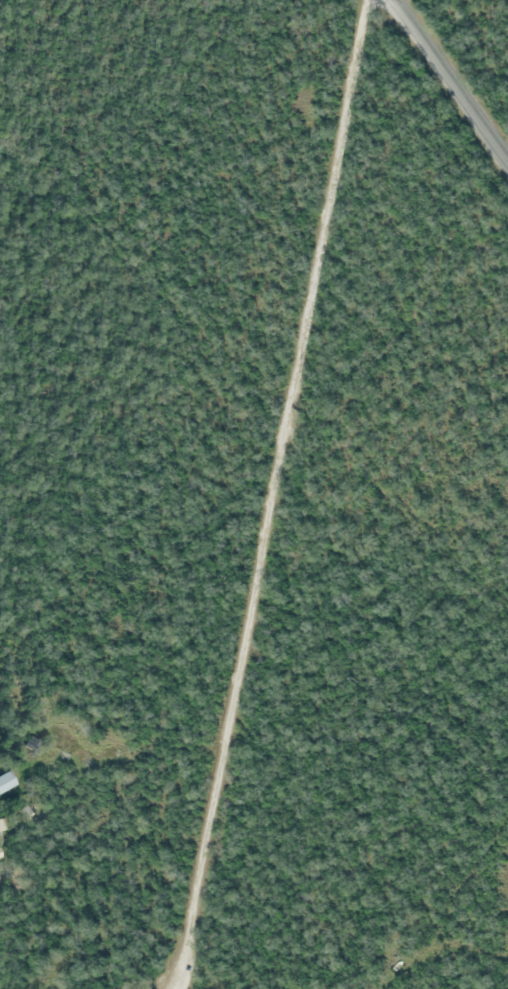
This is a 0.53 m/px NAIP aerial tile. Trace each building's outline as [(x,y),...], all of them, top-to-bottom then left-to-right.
[(13,785),(5,771),(0,774),(0,793),(13,785)]
